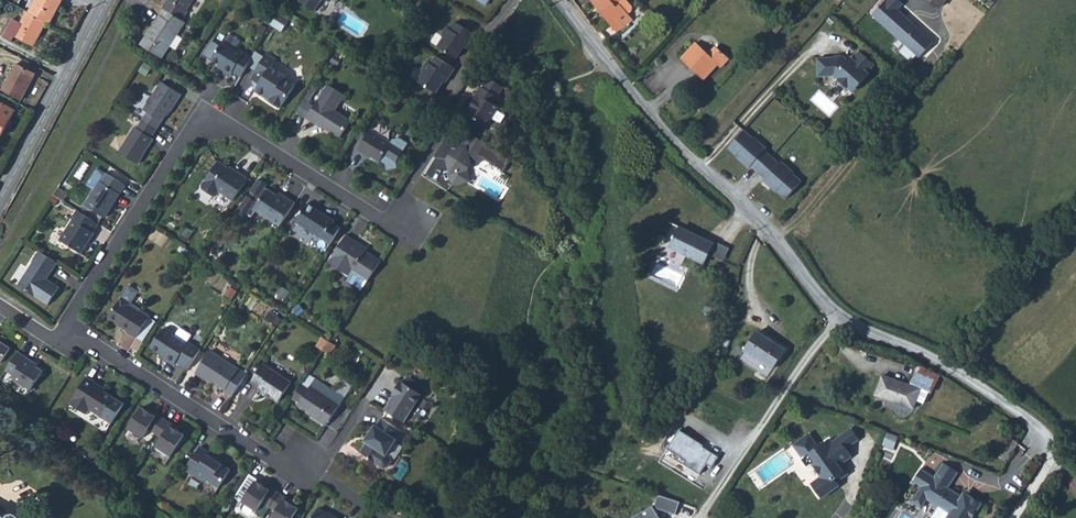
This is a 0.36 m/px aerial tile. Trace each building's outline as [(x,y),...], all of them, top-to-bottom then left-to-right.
[(29,13),(36,0),(30,0),(24,10),(27,12),(29,13)] [(51,24),(63,0),(36,0),(29,13),(47,22),(51,24)] [(163,8),(166,10),(182,20),(188,11),(187,10),(193,0),(168,0),(163,8)] [(300,2),(314,11),(321,0),(301,0),(300,2)] [(626,0),(593,0),(592,0),(617,31),(632,20),(627,14),(631,10),(632,9),(632,8),(632,7),(631,7),(631,6),(626,0)] [(899,0),(885,0),(871,15),(919,57),(934,41),(898,10),(903,3),(899,0)] [(920,1),(927,8),(932,4),(928,0),(921,0),(920,1)] [(947,0),(928,0),(932,4),(939,12),(942,7),(947,0)] [(417,13),(425,17),(428,11),(421,7),(417,13)] [(159,16),(141,45),(162,58),(185,22),(182,20),(166,10),(161,17),(159,16)] [(16,36),(35,46),(47,22),(29,13),(27,12),(21,23),(14,19),(4,37),(13,41),(16,36)] [(289,18),(279,12),(272,23),(282,29),(289,18)] [(444,37),(438,47),(457,58),(464,47),(468,41),(470,42),(475,34),(455,22),(451,29),(447,27),(442,36),(444,37)] [(772,28),(777,33),(782,27),(777,22),(772,28)] [(261,24),(257,32),(263,35),(267,28),(261,24)] [(198,33),(194,39),(200,42),(203,37),(198,33)] [(224,42),(235,49),(240,41),(229,34),(224,42)] [(223,42),(212,61),(218,65),(224,68),(222,70),(231,76),(233,72),(241,77),(252,59),(244,54),(243,54),(235,49),(224,42),(223,42)] [(696,43),(681,58),(704,79),(718,64),(721,66),(728,58),(715,47),(708,54),(696,43)] [(835,58),(818,59),(819,77),(835,76),(853,93),(870,74),(868,73),(875,65),(860,52),(853,59),(851,57),(848,60),(843,56),(839,56),(839,59),(835,59),(835,58)] [(266,54),(250,79),(260,84),(255,91),(270,101),(269,101),(280,108),(283,104),(283,105),(295,86),(285,79),(286,76),(272,67),(276,60),(266,54)] [(335,55),(331,62),(337,66),(341,59),(335,55)] [(418,81),(437,93),(444,82),(448,76),(450,77),(455,69),(435,56),(431,63),(427,61),(422,70),(424,72),(418,81)] [(145,62),(139,71),(146,76),(152,67),(145,62)] [(22,100),(36,74),(17,64),(3,89),(22,100)] [(476,98),(466,114),(486,127),(499,106),(493,103),(503,86),(490,78),(484,87),(482,86),(474,98),(476,98)] [(162,82),(143,110),(148,112),(142,121),(156,130),(169,110),(170,111),(181,95),(162,82)] [(327,84),(306,118),(319,127),(322,123),(328,127),(327,129),(340,137),(351,120),(335,111),(345,95),(327,84)] [(387,92),(382,101),(388,105),(394,96),(387,92)] [(15,111),(0,102),(0,136),(1,136),(15,111)] [(135,127),(119,152),(138,164),(154,139),(151,137),(156,130),(142,121),(137,128),(135,127)] [(370,130),(357,150),(365,155),(367,154),(380,162),(381,160),(386,163),(387,170),(397,168),(396,163),(408,144),(400,139),(393,140),(392,143),(370,130)] [(744,131),(728,148),(737,156),(736,157),(749,168),(751,166),(758,172),(765,179),(763,181),(776,192),(777,191),(786,199),(802,182),(793,174),(794,173),(781,161),(779,163),(772,157),(765,151),(767,149),(754,137),(752,138),(744,131)] [(447,160),(453,185),(470,181),(468,170),(472,164),(479,162),(490,145),(470,133),(460,149),(453,151),(447,160)] [(218,161),(202,185),(203,189),(213,196),(217,195),(220,191),(234,201),(248,179),(236,171),(233,175),(228,172),(230,169),(218,161)] [(106,173),(85,205),(88,207),(103,217),(105,218),(126,185),(106,173)] [(267,184),(258,179),(251,191),(253,192),(250,197),(247,196),(238,211),(247,216),(248,214),(252,216),(256,211),(280,226),(295,203),(285,197),(284,200),(278,196),(267,189),(265,187),(267,184)] [(59,187),(54,195),(56,196),(64,201),(68,194),(59,187)] [(56,196),(53,202),(60,207),(64,201),(56,196)] [(307,203),(295,221),(331,244),(341,228),(333,223),(335,221),(307,203)] [(103,217),(88,207),(84,214),(99,224),(103,217)] [(73,220),(60,240),(82,253),(95,233),(94,232),(99,224),(84,214),(77,210),(72,219),(73,220)] [(680,227),(670,246),(704,264),(709,254),(714,244),(692,233),(680,227)] [(186,228),(182,235),(189,238),(193,232),(186,228)] [(694,231),(692,233),(714,244),(715,242),(694,231)] [(346,235),(328,263),(350,277),(353,272),(368,281),(381,261),(366,251),(362,248),(363,246),(346,235)] [(714,244),(709,254),(724,261),(729,248),(715,242),(714,244)] [(184,248),(182,253),(188,257),(191,253),(184,248)] [(18,285),(49,305),(60,287),(47,279),(45,277),(49,270),(52,272),(58,263),(39,250),(33,260),(34,260),(18,285)] [(222,254),(220,258),(231,265),(233,261),(222,254)] [(281,286),(276,293),(285,299),(290,292),(281,286)] [(122,298),(109,317),(121,325),(120,326),(129,331),(128,333),(137,338),(140,333),(149,318),(150,317),(141,312),(130,306),(131,303),(122,298)] [(708,300),(704,312),(716,316),(720,304),(708,300)] [(270,312),(266,317),(274,322),(277,317),(270,312)] [(149,318),(140,333),(146,337),(156,322),(149,318)] [(167,326),(179,332),(182,326),(170,320),(167,326)] [(163,328),(151,347),(162,354),(166,357),(165,359),(175,365),(177,362),(188,369),(201,350),(189,342),(187,344),(174,336),(173,332),(168,328),(164,329),(163,328)] [(758,332),(745,351),(773,369),(785,350),(758,332)] [(322,337),(316,347),(323,351),(329,342),(322,337)] [(1,363),(10,348),(0,342),(0,363),(1,363)] [(323,351),(330,355),(336,346),(329,342),(323,351)] [(974,357),(966,349),(962,354),(970,361),(974,357)] [(210,351),(196,373),(212,383),(214,379),(217,381),(216,383),(226,389),(224,391),(232,396),(247,374),(210,351)] [(18,352),(6,371),(13,375),(12,378),(31,390),(43,371),(36,366),(34,365),(35,362),(18,352)] [(263,364),(251,382),(260,387),(259,389),(279,402),(292,382),(263,364)] [(920,365),(911,382),(921,387),(930,391),(932,392),(940,375),(920,365)] [(315,379),(344,398),(349,391),(320,372),(315,379)] [(883,376),(875,395),(914,409),(916,401),(921,389),(909,385),(883,376)] [(87,377),(71,404),(87,414),(90,410),(102,418),(112,424),(124,404),(115,398),(105,392),(101,389),(102,387),(87,377)] [(301,384),(292,399),(299,403),(298,405),(311,413),(310,415),(326,426),(344,398),(315,379),(308,389),(301,384)] [(394,396),(385,410),(404,422),(422,394),(401,381),(392,394),(394,396)] [(921,389),(916,401),(924,404),(930,391),(921,387),(921,389)] [(154,415),(151,413),(142,407),(128,428),(143,438),(149,429),(155,433),(164,419),(155,413),(154,415)] [(376,425),(366,441),(368,442),(361,452),(369,458),(384,468),(388,467),(392,461),(391,457),(387,455),(397,439),(396,439),(401,431),(382,418),(377,426),(376,425)] [(185,435),(175,428),(172,427),(173,425),(164,419),(155,433),(162,437),(156,446),(171,456),(185,435)] [(846,448),(859,439),(851,428),(838,438),(846,448)] [(684,463),(700,474),(706,465),(710,468),(718,456),(703,446),(704,445),(681,430),(669,449),(686,460),(684,463)] [(893,450),(898,437),(888,433),(883,446),(893,450)] [(841,464),(852,456),(846,448),(838,438),(832,442),(829,439),(818,447),(809,434),(794,445),(803,458),(801,459),(807,468),(813,464),(822,477),(812,484),(822,498),(839,485),(837,482),(835,479),(840,476),(841,478),(848,474),(841,464)] [(1007,462),(1017,446),(1019,443),(1011,439),(1009,443),(1000,458),(1007,462)] [(90,446),(86,453),(94,458),(99,452),(90,446)] [(200,446),(185,470),(204,481),(205,479),(219,488),(231,470),(220,463),(215,459),(217,456),(200,446)] [(914,481),(922,487),(912,501),(922,507),(927,500),(928,499),(939,506),(940,505),(951,512),(951,513),(948,517),(973,517),(982,504),(970,496),(968,499),(963,495),(962,497),(948,488),(958,472),(944,463),(935,478),(931,475),(932,474),(922,468),(914,481)] [(255,480),(242,501),(257,511),(255,513),(262,517),(270,507),(279,493),(270,487),(268,489),(266,487),(255,480)] [(270,507),(276,511),(271,517),(293,517),(299,508),(289,502),(286,500),(288,499),(279,493),(270,507)] [(660,493),(655,507),(674,514),(680,501),(660,493)] [(632,517),(660,517),(653,506),(632,517)] [(312,517),(336,517),(333,516),(319,508),(312,517)]
